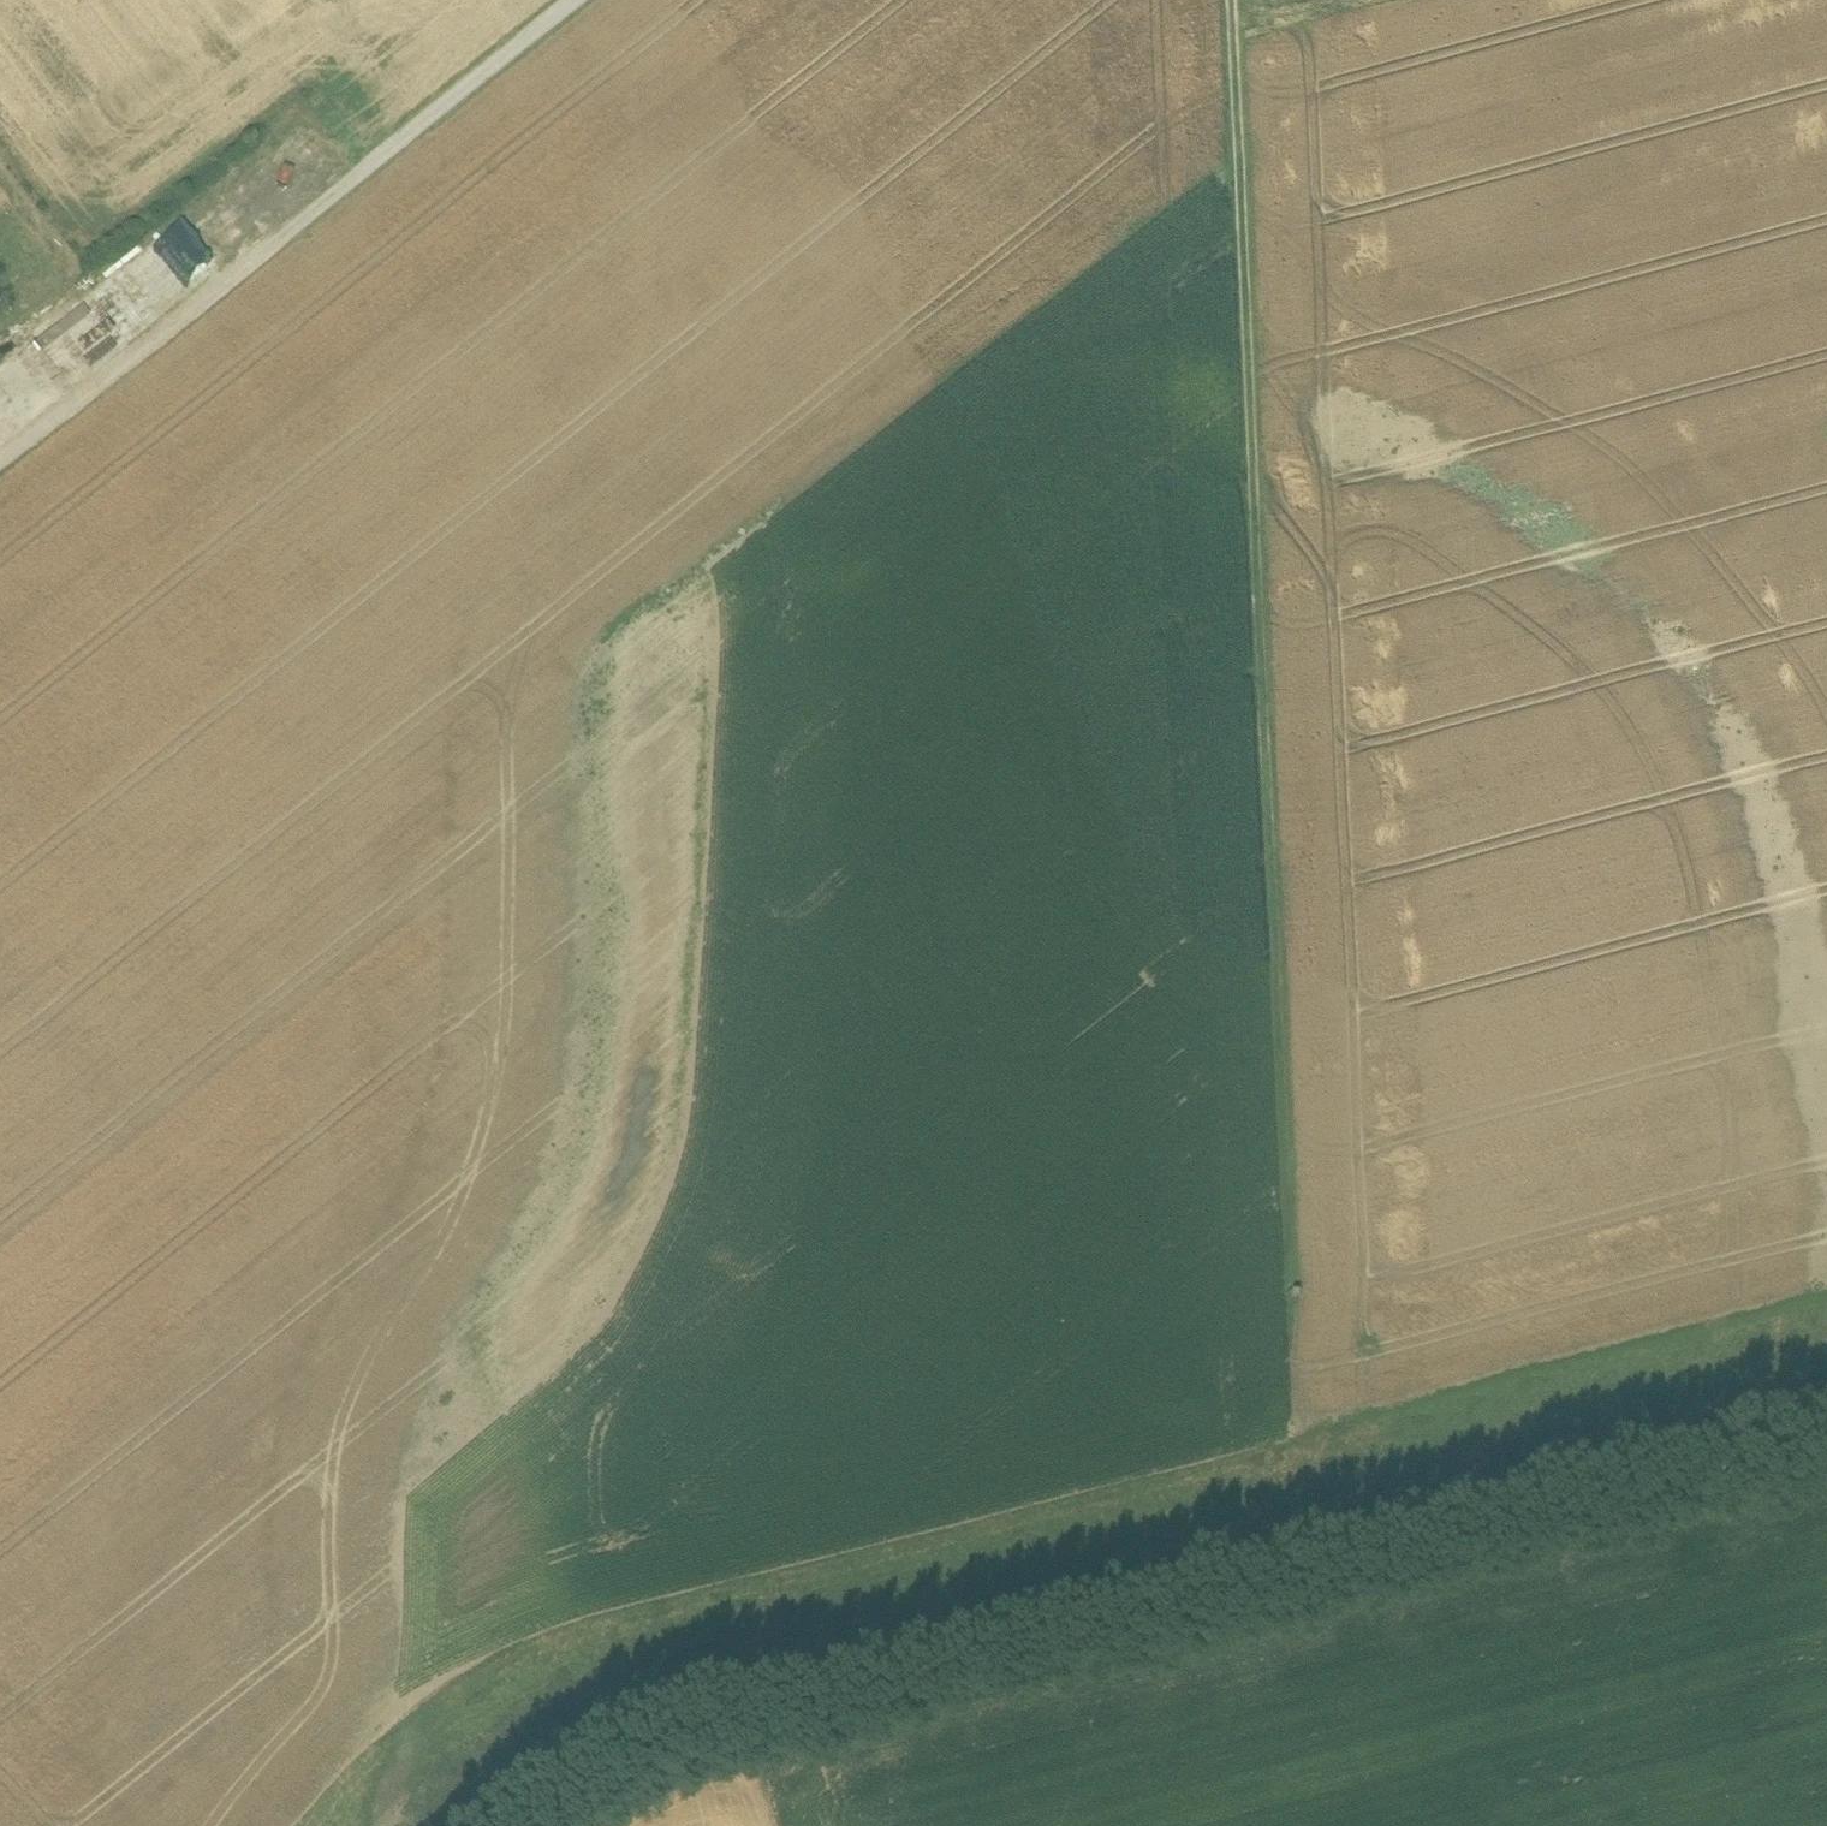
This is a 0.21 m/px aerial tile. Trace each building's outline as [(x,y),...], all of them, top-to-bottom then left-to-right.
[(0,359),(0,418),(197,279),(169,239),(0,359)]
